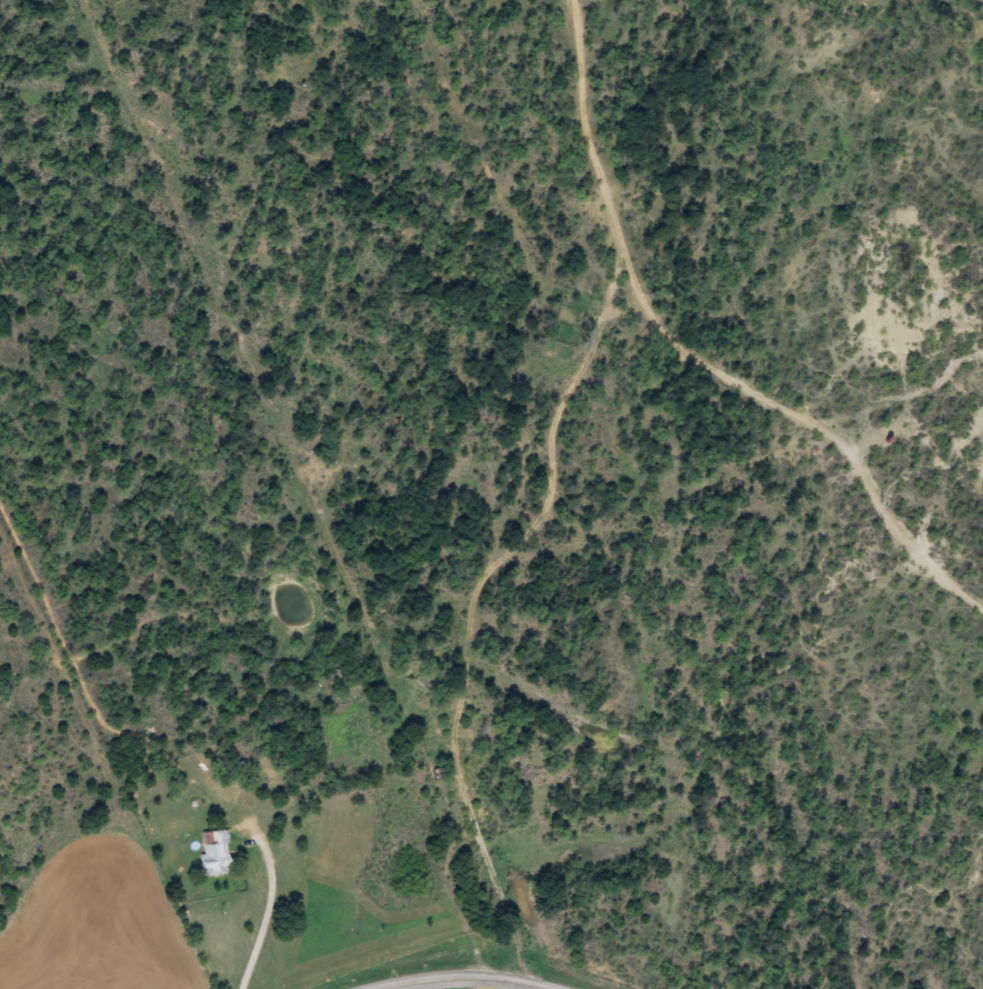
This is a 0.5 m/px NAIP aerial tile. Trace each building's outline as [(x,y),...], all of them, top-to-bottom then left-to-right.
[(225,832),(200,833),(201,877),(226,876),(225,832)]
